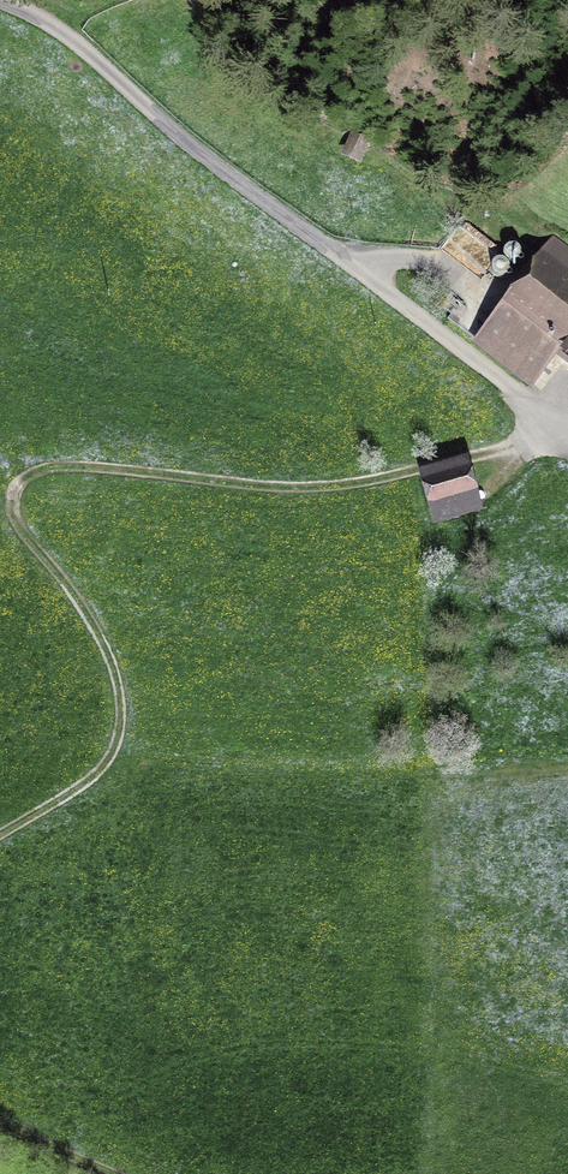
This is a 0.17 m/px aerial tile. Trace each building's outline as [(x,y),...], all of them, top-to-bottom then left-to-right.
[(555,238),(493,318),(464,296),(461,300),(450,291),(438,306),(448,314),(445,318),(530,384),(562,343),(567,348),(567,249),(555,238)] [(469,472),(423,483),(433,524),(479,513),(469,472)]
